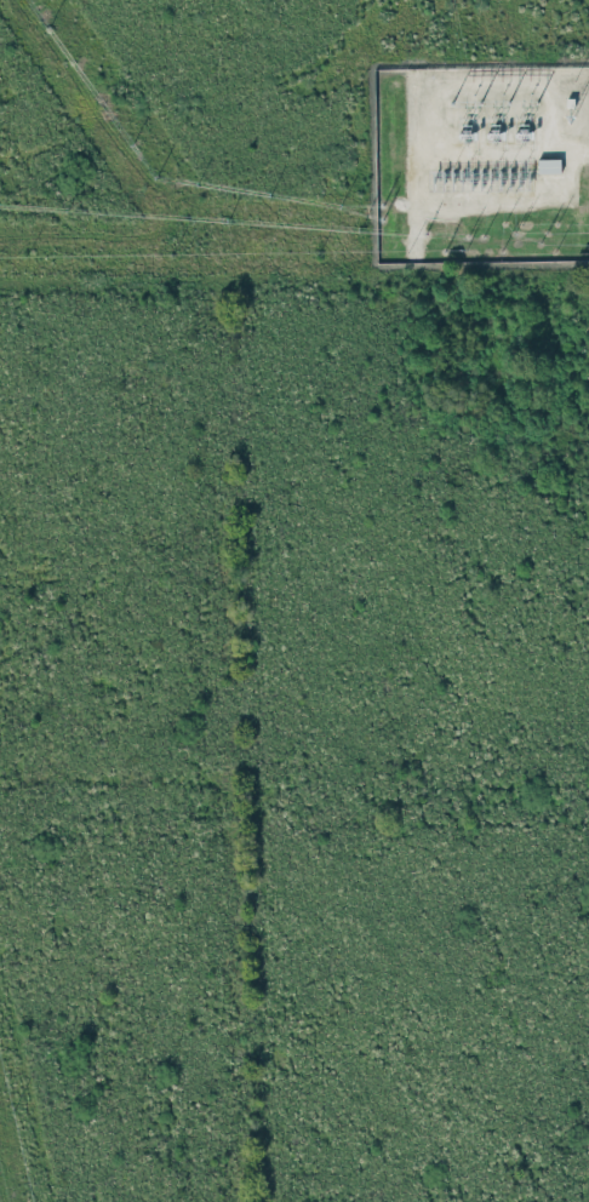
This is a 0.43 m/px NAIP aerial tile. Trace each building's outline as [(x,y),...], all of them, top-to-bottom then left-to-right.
[(537,158),(538,173),(560,172),(560,158),(537,158)]
